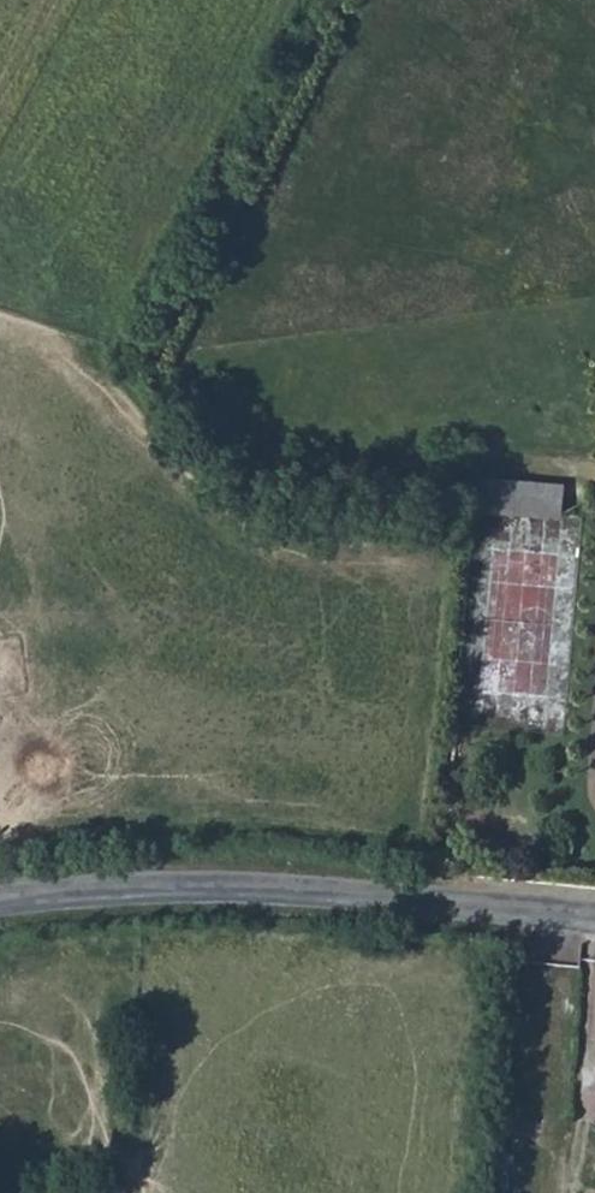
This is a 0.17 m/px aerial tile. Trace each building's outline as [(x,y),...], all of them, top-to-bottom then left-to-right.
[(561,517),(564,487),(469,479),(468,493),(467,499),(466,509),(561,517)]
